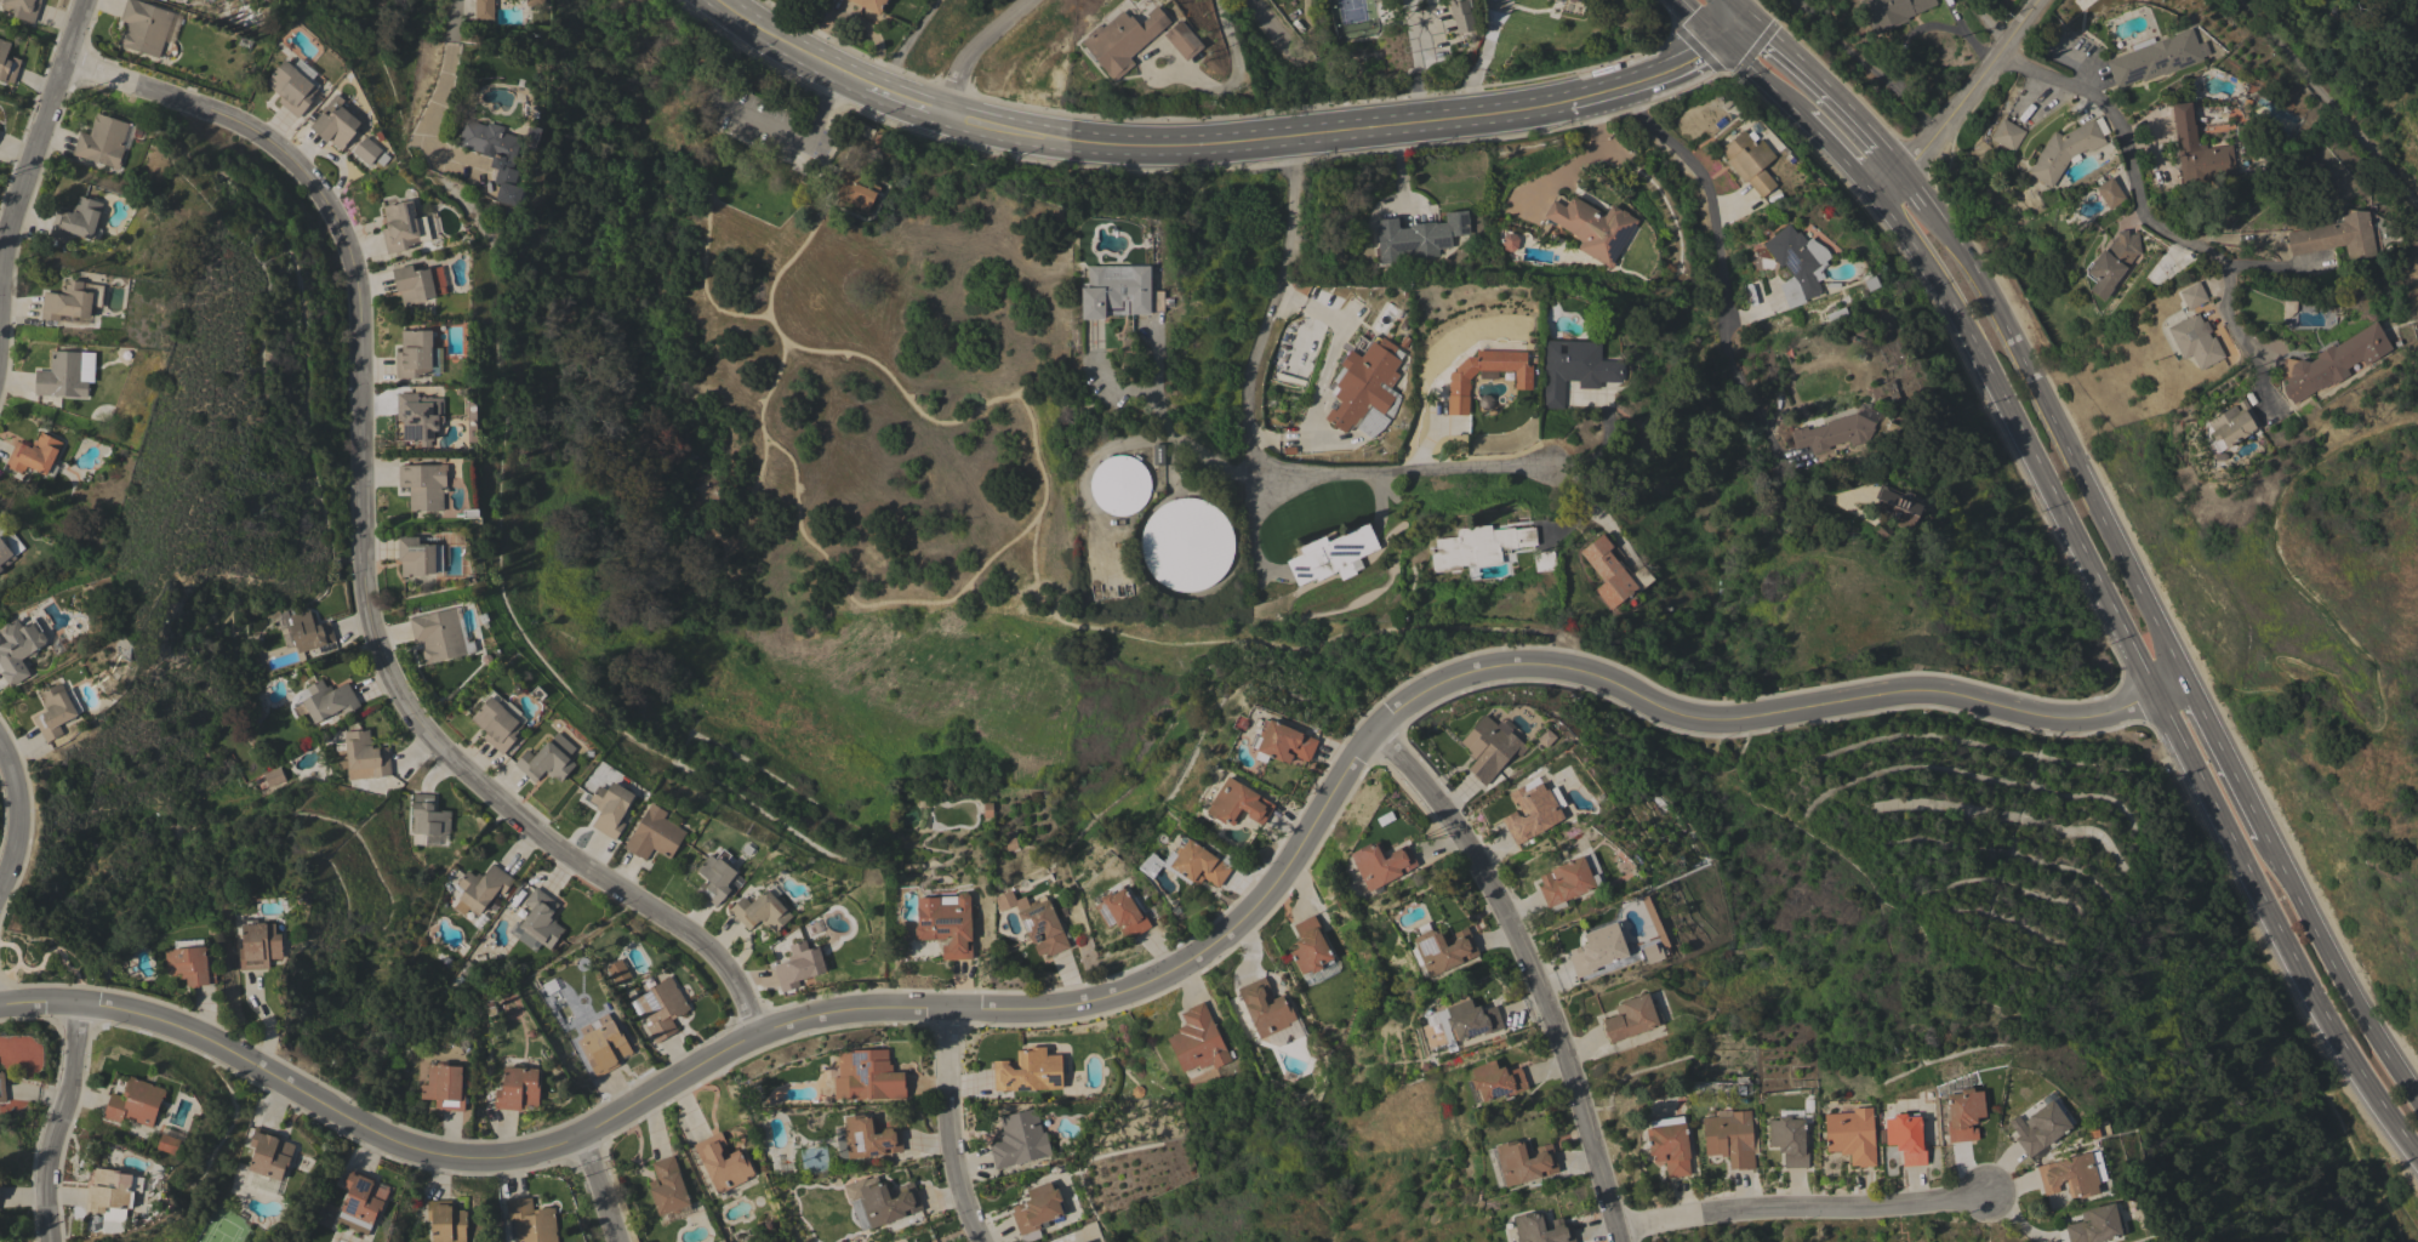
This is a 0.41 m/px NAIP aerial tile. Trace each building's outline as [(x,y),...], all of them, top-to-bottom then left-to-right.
[(2,2),(3,0),(42,0),(34,23),(12,16),(13,12),(1,8),(4,4),(2,2)] [(120,19),(127,0),(134,0),(173,13),(159,58),(124,46),(124,47),(116,45),(121,30),(125,32),(127,23),(120,19)] [(474,19),(475,0),(494,0),(494,19),(474,19)] [(879,15),(850,0),(886,0),(879,15)] [(1447,1),(1446,0),(1470,0),(1471,7),(1470,7),(1475,30),(1458,34),(1454,18),(1452,18),(1449,1),(1447,1)] [(1875,35),(1859,0),(1935,0),(1937,4),(1906,17),(1909,21),(1875,35)] [(2082,12),(2073,0),(2097,0),(2082,12)] [(1129,57),(1135,63),(1114,81),(1096,59),(1094,62),(1087,53),(1089,52),(1082,44),(1089,36),(1087,35),(1099,24),(1102,28),(1122,10),(1129,17),(1131,16),(1139,24),(1148,17),(1146,15),(1157,5),(1170,22),(1129,57)] [(1163,34),(1180,19),(1203,46),(1186,62),(1163,34)] [(2133,50),(2132,46),(2152,39),(2154,42),(2168,38),(2168,36),(2191,27),(2203,59),(2173,72),(2174,75),(2165,79),(2163,74),(2143,81),(2142,76),(2115,86),(2105,61),(2133,50)] [(13,84),(0,79),(0,38),(11,42),(5,58),(10,61),(12,56),(22,59),(13,84)] [(279,102),(283,97),(266,82),(286,59),(298,69),(297,70),(319,89),(309,98),(313,102),(298,119),(279,102)] [(342,150),(329,139),(327,142),(310,127),(324,112),(321,110),(337,93),(346,101),(341,106),(361,123),(355,130),(358,132),(342,150)] [(2231,144),(2236,175),(2208,180),(2208,182),(2183,186),(2177,147),(2178,146),(2172,104),(2191,101),(2195,126),(2197,144),(2205,144),(2206,148),(2231,144)] [(121,147),(124,147),(120,160),(121,160),(119,170),(73,154),(80,132),(90,135),(93,125),(92,124),(95,116),(96,116),(97,113),(130,124),(121,147)] [(2052,188),(2028,173),(2053,131),(2060,135),(2094,118),(2094,120),(2100,116),(2109,132),(2103,136),(2106,143),(2088,153),(2087,149),(2078,154),(2081,159),(2071,164),(2069,159),(2052,188)] [(2025,132),(2013,152),(1990,138),(2002,118),(2025,132)] [(521,138),(513,167),(519,170),(515,184),(523,187),(518,206),(496,200),(497,199),(495,199),(500,184),(494,183),(498,169),(490,166),(492,155),(491,158),(481,154),(483,152),(458,144),(464,119),(487,126),(489,123),(504,127),(503,133),(521,138)] [(1775,156),(1762,167),(1777,186),(1761,198),(1746,181),(1744,183),(1726,160),(1728,159),(1720,149),(1743,130),(1755,144),(1761,139),(1775,156)] [(382,150),(369,166),(352,152),(361,141),(363,142),(366,136),(382,150)] [(836,198),(838,192),(833,188),(843,166),(860,175),(859,177),(880,187),(876,199),(873,198),(867,212),(836,198)] [(2093,188),(2110,176),(2125,199),(2108,210),(2093,188)] [(49,237),(57,209),(72,212),(74,205),(76,206),(79,195),(103,203),(99,213),(99,212),(97,220),(98,221),(96,228),(102,229),(99,239),(92,237),(92,239),(70,232),(67,241),(49,237)] [(1573,234),(1542,216),(1552,200),(1564,206),(1572,195),(1604,215),(1610,205),(1621,211),(1621,210),(1627,213),(1627,215),(1637,221),(1613,263),(1614,263),(1612,269),(1576,249),(1580,243),(1573,234)] [(382,228),(387,227),(386,224),(387,224),(383,206),(411,200),(421,243),(407,246),(409,250),(387,255),(382,228)] [(1375,220),(1397,217),(1398,229),(1409,228),(1409,224),(1436,222),(1436,223),(1445,222),(1444,212),(1467,210),(1470,234),(1450,237),(1452,247),(1438,249),(1438,256),(1413,258),(1413,253),(1398,256),(1398,262),(1380,264),(1375,220)] [(2292,256),(2287,244),(2287,233),(2343,221),(2342,216),(2354,211),(2367,211),(2377,256),(2349,261),(2345,245),(2292,256)] [(1824,247),(1826,250),(1829,253),(1830,257),(1815,268),(1820,279),(1818,280),(1823,294),(1806,301),(1806,302),(1789,309),(1779,285),(1792,275),(1784,264),(1780,267),(1762,244),(1789,223),(1796,233),(1798,232),(1806,241),(1810,238),(1813,240),(1824,247)] [(2138,233),(2140,253),(2135,255),(2112,287),(2104,301),(2088,290),(2094,283),(2086,275),(2085,268),(2089,261),(2092,263),(2103,249),(2105,251),(2115,237),(2138,233)] [(437,296),(426,298),(427,301),(411,304),(411,306),(404,307),(400,291),(397,291),(392,269),(412,264),(414,272),(429,268),(437,296)] [(1150,266),(1150,314),(1129,314),(1129,301),(1128,301),(1128,314),(1105,314),(1105,319),(1082,319),(1082,287),(1082,283),(1088,283),(1088,266),(1150,266)] [(45,291),(65,295),(68,279),(84,281),(84,283),(104,286),(101,307),(91,306),(90,319),(61,314),(59,321),(41,319),(45,291)] [(2199,281),(2208,301),(2188,310),(2178,291),(2199,281)] [(2288,318),(2282,318),(2283,301),(2297,301),(2296,310),(2288,318)] [(2167,329),(2196,312),(2202,323),(2206,321),(2211,331),(2208,332),(2211,338),(2214,336),(2225,357),(2200,370),(2191,355),(2183,359),(2167,329)] [(2292,364),(2299,360),(2308,361),(2309,363),(2316,358),(2315,355),(2332,344),(2334,347),(2374,321),(2391,348),(2365,365),(2361,359),(2345,369),(2350,375),(2334,384),(2332,382),(2321,389),(2319,388),(2293,404),(2289,399),(2287,398),(2283,393),(2285,391),(2282,386),(2287,383),(2285,380),(2291,376),(2289,374),(2292,364)] [(395,352),(401,352),(401,331),(433,331),(433,347),(432,347),(432,375),(418,375),(418,378),(395,378),(395,352)] [(1392,417),(1385,412),(1384,415),(1368,404),(1365,408),(1368,409),(1361,418),(1359,417),(1353,426),(1351,423),(1345,433),(1324,418),(1331,409),(1334,411),(1341,401),(1334,397),(1336,393),(1328,387),(1342,366),(1340,365),(1341,364),(1339,361),(1347,351),(1348,352),(1350,349),(1355,352),(1358,347),(1363,351),(1374,335),(1381,340),(1382,337),(1397,348),(1404,353),(1399,360),(1401,361),(1384,384),(1401,395),(1392,417)] [(1601,342),(1601,360),(1623,361),(1621,382),(1599,382),(1599,389),(1578,388),(1578,381),(1564,381),(1563,409),(1541,408),(1542,387),(1551,387),(1552,374),(1544,374),(1544,371),(1551,371),(1552,353),(1544,353),(1544,340),(1601,342)] [(87,398),(34,395),(35,370),(51,371),(52,351),(82,353),(81,380),(89,381),(87,398)] [(1476,351),(1527,352),(1525,365),(1533,365),(1532,389),(1515,389),(1515,371),(1498,371),(1498,380),(1479,378),(1479,371),(1478,370),(1469,380),(1469,382),(1470,384),(1470,389),(1469,391),(1469,415),(1448,415),(1448,395),(1449,375),(1450,371),(1455,372),(1455,368),(1467,357),(1476,357),(1476,351)] [(438,431),(434,431),(434,440),(430,440),(430,446),(421,446),(420,440),(403,441),(403,421),(401,421),(401,420),(398,420),(397,393),(418,393),(418,397),(432,397),(432,398),(443,398),(444,422),(438,428),(438,431)] [(2235,404),(2239,411),(2241,409),(2237,403),(2243,398),(2262,426),(2225,449),(2219,439),(2214,441),(2208,433),(2212,431),(2207,422),(2235,404)] [(1855,414),(1875,423),(1872,427),(1874,428),(1867,441),(1850,446),(1849,441),(1829,446),(1829,450),(1812,454),(1809,445),(1795,449),(1791,434),(1792,434),(1791,429),(1796,428),(1797,429),(1801,428),(1801,427),(1806,426),(1807,429),(1826,425),(1826,422),(1855,414)] [(16,441),(30,448),(34,440),(38,441),(41,433),(62,443),(55,457),(56,458),(53,463),(58,466),(53,477),(46,474),(46,475),(27,466),(22,474),(5,466),(16,441)] [(1164,466),(1153,466),(1152,445),(1164,444),(1164,466)] [(1151,482),(1150,492),(1146,502),(1140,508),(1133,513),(1124,515),(1112,514),(1104,512),(1097,505),(1091,496),(1090,489),(1090,480),(1093,473),(1096,465),(1102,460),(1108,457),(1107,455),(1112,454),(1112,456),(1117,455),(1123,455),(1129,456),(1133,457),(1135,454),(1141,458),(1139,461),(1144,465),(1147,472),(1151,482)] [(441,465),(447,465),(447,473),(446,473),(446,488),(444,488),(444,511),(410,512),(410,488),(399,488),(399,466),(441,465)] [(1922,505),(1921,508),(1923,509),(1921,514),(1918,512),(1912,525),(1911,524),(1909,531),(1897,526),(1898,523),(1894,522),(1895,519),(1874,511),(1877,502),(1876,501),(1881,489),(1922,505)] [(1184,497),(1194,497),(1205,501),(1216,507),(1225,517),(1230,526),(1233,536),(1233,543),(1233,554),(1228,566),(1222,575),(1215,582),(1205,588),(1194,591),(1184,591),(1169,588),(1159,582),(1150,572),(1144,562),(1140,548),(1140,539),(1142,530),(1147,519),(1152,512),(1160,506),(1168,502),(1175,498),(1184,497)] [(1302,553),(1299,548),(1324,536),(1328,542),(1368,523),(1379,548),(1358,558),(1363,568),(1355,571),(1356,574),(1342,580),(1338,571),(1317,581),(1316,577),(1298,586),(1285,562),(1302,553)] [(1490,524),(1492,530),(1513,526),(1513,529),(1534,526),(1536,546),(1500,551),(1502,563),(1475,566),(1475,564),(1460,565),(1461,569),(1432,572),(1431,553),(1437,552),(1435,539),(1456,536),(1455,529),(1490,524)] [(1593,589),(1603,581),(1579,552),(1602,534),(1603,532),(1613,545),(1607,549),(1637,587),(1610,610),(1593,589)] [(16,558),(0,570),(0,537),(16,558)] [(398,537),(418,537),(418,541),(438,541),(438,546),(441,546),(441,572),(435,572),(428,574),(428,575),(407,575),(407,576),(401,576),(401,560),(398,560),(398,537)] [(1555,551),(1556,569),(1535,571),(1533,556),(1539,554),(1539,552),(1555,551)] [(330,643),(331,645),(318,649),(318,646),(297,654),(289,625),(291,625),(289,615),(291,615),(289,609),(296,606),(298,613),(308,609),(313,621),(315,620),(318,625),(329,621),(335,640),(330,643)] [(409,619),(456,608),(467,653),(432,662),(432,663),(424,665),(422,650),(424,649),(422,640),(415,642),(409,619)] [(4,671),(0,664),(0,628),(8,622),(8,623),(17,619),(22,627),(32,621),(39,633),(41,632),(47,642),(36,648),(36,650),(36,654),(30,659),(27,657),(25,655),(19,659),(30,674),(11,688),(1,673),(4,671)] [(304,689),(319,680),(324,689),(327,688),(330,691),(347,682),(360,705),(343,714),(341,710),(310,727),(304,717),(307,714),(293,723),(291,719),(289,716),(289,712),(301,705),(301,703),(293,707),(289,700),(296,694),(304,690),(304,689)] [(33,718),(46,711),(42,702),(45,701),(41,693),(62,682),(67,690),(72,688),(75,694),(70,696),(78,708),(76,710),(79,714),(59,725),(64,734),(46,742),(33,718)] [(483,737),(486,734),(471,718),(491,695),(503,706),(502,707),(523,725),(514,736),(517,739),(502,754),(483,737)] [(256,723),(246,713),(256,702),(266,713),(256,723)] [(1506,733),(1509,730),(1528,747),(1519,757),(1515,752),(1485,786),(1472,775),(1473,774),(1467,769),(1476,759),(1470,754),(1472,752),(1460,742),(1484,714),(1506,733)] [(1256,751),(1256,750),(1250,747),(1255,735),(1261,737),(1265,730),(1261,728),(1265,720),(1268,722),(1270,719),(1318,740),(1308,762),(1293,754),(1289,763),(1282,760),(1282,762),(1256,751)] [(390,775),(348,780),(347,769),(338,769),(337,759),(347,758),(346,750),(336,751),(336,744),(346,744),(344,741),(346,741),(346,731),(369,729),(370,741),(372,740),(373,748),(378,747),(378,748),(388,747),(390,775)] [(513,764),(526,750),(534,756),(548,740),(549,741),(554,736),(572,753),(569,758),(576,765),(560,782),(552,774),(549,776),(544,771),(534,782),(513,764)] [(268,787),(263,775),(280,768),(286,780),(268,787)] [(1541,782),(1542,782),(1547,790),(1549,788),(1564,819),(1516,845),(1501,819),(1516,810),(1518,815),(1522,814),(1516,803),(1513,804),(1509,794),(1538,775),(1541,782)] [(1227,776),(1239,784),(1241,784),(1274,805),(1261,826),(1248,817),(1247,813),(1243,810),(1233,826),(1226,821),(1225,825),(1207,813),(1211,804),(1210,804),(1227,776)] [(592,826),(600,811),(595,809),(597,805),(589,801),(598,786),(606,791),(612,781),(625,788),(625,787),(635,793),(618,820),(625,824),(615,841),(592,826)] [(450,832),(440,832),(440,834),(433,834),(432,836),(426,834),(426,845),(412,844),(414,833),(412,833),(414,815),(412,815),(412,802),(414,802),(414,793),(434,794),(434,811),(441,811),(441,810),(451,811),(450,832)] [(651,803),(667,813),(663,817),(686,832),(669,859),(652,848),(645,860),(639,856),(639,858),(623,848),(651,803)] [(1234,864),(1217,888),(1204,878),(1198,885),(1193,881),(1192,883),(1181,876),(1180,877),(1169,868),(1168,870),(1162,865),(1157,872),(1150,867),(1157,858),(1163,861),(1171,849),(1175,853),(1180,847),(1176,844),(1184,836),(1188,838),(1215,858),(1219,853),(1234,864)] [(1418,865),(1381,885),(1384,890),(1376,894),(1374,889),(1369,893),(1352,862),(1355,861),(1350,854),(1370,842),(1373,844),(1375,843),(1375,844),(1378,843),(1386,859),(1390,856),(1391,851),(1399,848),(1407,844),(1418,865)] [(695,890),(702,882),(707,885),(709,882),(696,871),(709,854),(715,859),(723,849),(731,855),(725,862),(736,872),(726,885),(730,889),(715,906),(695,890)] [(1604,882),(1599,884),(1599,883),(1596,885),(1596,887),(1564,900),(1567,906),(1553,911),(1551,906),(1547,908),(1538,887),(1541,884),(1539,877),(1550,871),(1550,870),(1555,867),(1555,866),(1581,855),(1582,856),(1592,853),(1604,882)] [(451,908),(478,929),(514,879),(490,862),(480,876),(475,873),(473,876),(464,871),(455,884),(462,890),(456,899),(457,900),(451,908)] [(559,905),(551,917),(555,921),(554,922),(564,930),(549,950),(537,940),(530,948),(518,939),(524,930),(518,927),(531,910),(523,902),(536,887),(559,905)] [(1014,905),(999,912),(994,902),(993,895),(1009,888),(1015,900),(1023,895),(1028,907),(1038,902),(1037,899),(1044,895),(1047,899),(1048,899),(1061,928),(1070,947),(1048,957),(1047,952),(1038,956),(1033,946),(1042,941),(1040,940),(1032,944),(1030,936),(1028,938),(1016,912),(1017,912),(1014,905)] [(1094,906),(1102,901),(1100,898),(1110,891),(1112,895),(1124,888),(1137,910),(1140,907),(1151,927),(1131,939),(1130,936),(1125,940),(1119,929),(1124,927),(1124,925),(1123,927),(1123,925),(1118,928),(1116,923),(1107,928),(1094,906)] [(766,925),(765,927),(759,919),(748,930),(729,910),(743,896),(751,904),(766,889),(792,916),(774,933),(766,925)] [(940,896),(940,905),(957,904),(957,896),(959,893),(966,893),(970,896),(970,906),(976,906),(976,917),(971,917),(973,959),(942,959),(942,945),(947,945),(947,939),(918,940),(916,938),(914,928),(917,925),(917,898),(940,896)] [(240,970),(239,948),(244,948),(243,925),(244,924),(243,915),(258,913),(258,923),(267,923),(267,924),(276,923),(276,934),(283,934),(284,958),(269,959),(270,969),(240,970)] [(1313,915),(1324,934),(1321,935),(1333,958),(1331,959),(1334,963),(1312,974),(1310,970),(1301,975),(1289,952),(1298,947),(1294,941),(1300,939),(1293,925),(1313,915)] [(1479,955),(1428,978),(1422,964),(1418,967),(1410,950),(1416,947),(1413,939),(1414,939),(1414,938),(1420,934),(1416,927),(1427,922),(1431,929),(1435,932),(1442,929),(1449,945),(1453,944),(1454,940),(1456,939),(1453,933),(1467,927),(1479,955)] [(1607,925),(1610,934),(1614,933),(1623,956),(1620,957),(1620,958),(1596,968),(1596,970),(1575,978),(1568,957),(1570,956),(1568,950),(1580,946),(1580,945),(1586,942),(1584,934),(1607,925)] [(165,951),(173,951),(173,948),(176,948),(176,941),(204,939),(205,947),(207,946),(209,965),(215,964),(216,982),(209,984),(209,985),(200,985),(200,987),(192,987),(192,986),(187,986),(187,978),(181,979),(181,975),(175,975),(172,975),(172,974),(167,974),(165,951)] [(774,965),(789,961),(788,956),(792,956),(788,945),(805,940),(809,948),(819,946),(822,959),(825,959),(828,969),(826,970),(826,972),(798,980),(800,986),(781,992),(774,965)] [(1654,942),(1656,950),(1661,947),(1665,957),(1642,965),(1636,950),(1654,942)] [(620,958),(631,976),(616,985),(605,967),(620,958)] [(690,1008),(686,1010),(688,1012),(680,1016),(679,1015),(672,1020),(678,1030),(656,1043),(646,1026),(651,1024),(635,997),(661,982),(660,980),(668,975),(669,976),(671,976),(690,1008)] [(1265,976),(1271,990),(1265,993),(1264,998),(1266,1002),(1283,995),(1285,1002),(1289,1003),(1296,1019),(1288,1022),(1289,1026),(1259,1039),(1237,989),(1265,976)] [(1608,1037),(1606,1037),(1602,1027),(1603,1026),(1602,1020),(1618,1014),(1614,1007),(1620,1004),(1620,1003),(1647,992),(1652,1005),(1653,1005),(1655,1007),(1658,1012),(1655,1015),(1660,1014),(1663,1021),(1658,1024),(1659,1025),(1610,1043),(1608,1037)] [(1470,998),(1473,1008),(1479,1005),(1483,1015),(1484,1014),(1483,1010),(1495,1005),(1504,1029),(1483,1036),(1482,1032),(1458,1042),(1458,1039),(1454,1042),(1448,1027),(1449,1027),(1445,1018),(1449,1016),(1445,1008),(1470,998)] [(1179,1032),(1176,1029),(1186,1025),(1180,1014),(1187,1010),(1187,1009),(1203,1001),(1227,1053),(1232,1050),(1234,1056),(1231,1059),(1231,1060),(1214,1069),(1211,1064),(1199,1070),(1198,1065),(1182,1072),(1167,1038),(1179,1032)] [(608,1013),(611,1020),(612,1020),(618,1032),(621,1031),(633,1053),(631,1053),(632,1054),(617,1061),(620,1065),(597,1078),(576,1041),(583,1037),(578,1029),(608,1013)] [(1062,1089),(994,1092),(993,1060),(1009,1060),(1009,1062),(1016,1062),(1016,1050),(1025,1050),(1027,1048),(1045,1047),(1045,1055),(1061,1054),(1062,1089)] [(851,1050),(888,1049),(889,1065),(893,1064),(893,1072),(903,1072),(905,1079),(906,1079),(906,1100),(886,1100),(886,1099),(832,1100),(832,1078),(837,1078),(837,1052),(851,1052),(851,1050)] [(1494,1059),(1498,1069),(1504,1066),(1506,1072),(1521,1066),(1528,1088),(1509,1095),(1507,1093),(1483,1103),(1482,1101),(1479,1101),(1475,1089),(1475,1090),(1470,1079),(1473,1077),(1470,1069),(1494,1059)] [(428,1065),(437,1065),(437,1062),(449,1064),(449,1066),(462,1066),(461,1089),(464,1089),(464,1098),(468,1098),(468,1104),(464,1104),(464,1111),(435,1110),(435,1100),(420,1099),(420,1093),(421,1093),(421,1084),(427,1084),(428,1065)] [(496,1089),(502,1089),(504,1066),(514,1067),(514,1064),(523,1065),(523,1067),(538,1069),(538,1082),(540,1082),(538,1107),(536,1107),(536,1110),(524,1109),(524,1106),(521,1106),(520,1111),(495,1109),(496,1089)] [(167,1090),(164,1100),(162,1099),(152,1128),(124,1117),(121,1123),(102,1116),(112,1092),(122,1096),(130,1076),(167,1090)] [(1985,1116),(1975,1117),(1977,1123),(1971,1124),(1972,1129),(1977,1128),(1978,1139),(1949,1143),(1946,1124),(1950,1123),(1946,1094),(1949,1094),(1947,1090),(1973,1088),(1973,1092),(1983,1090),(1985,1116)] [(2014,1139),(2018,1136),(2008,1122),(2018,1115),(2023,1122),(2029,1117),(2028,1116),(2043,1105),(2040,1099),(2051,1092),(2074,1123),(2070,1126),(2071,1127),(2043,1147),(2047,1152),(2035,1161),(2031,1156),(2029,1158),(2014,1139)] [(1000,1140),(999,1132),(1002,1130),(999,1117),(1036,1107),(1042,1132),(1045,1132),(1051,1156),(994,1169),(990,1150),(991,1150),(990,1143),(1000,1140)] [(1853,1112),(1853,1109),(1872,1107),(1876,1166),(1859,1167),(1859,1166),(1850,1166),(1850,1155),(1841,1155),(1841,1151),(1826,1151),(1824,1115),(1853,1112)] [(1717,1117),(1716,1111),(1730,1110),(1732,1112),(1750,1111),(1751,1117),(1756,1117),(1758,1153),(1753,1153),(1755,1169),(1738,1170),(1738,1169),(1729,1169),(1728,1157),(1721,1157),(1721,1153),(1704,1155),(1701,1117),(1717,1117)] [(1884,1118),(1894,1118),(1893,1113),(1906,1113),(1918,1113),(1918,1117),(1920,1116),(1922,1143),(1924,1143),(1926,1164),(1903,1167),(1901,1151),(1897,1151),(1895,1144),(1886,1144),(1884,1118)] [(903,1151),(848,1160),(848,1158),(839,1160),(836,1129),(843,1128),(843,1127),(845,1126),(844,1117),(859,1115),(859,1117),(873,1116),(876,1130),(900,1127),(903,1151)] [(1682,1116),(1690,1175),(1666,1178),(1664,1161),(1655,1162),(1654,1155),(1649,1156),(1646,1129),(1649,1128),(1648,1121),(1682,1116)] [(1768,1119),(1778,1119),(1778,1116),(1802,1116),(1802,1119),(1804,1119),(1804,1145),(1808,1145),(1808,1167),(1785,1168),(1784,1153),(1778,1153),(1778,1146),(1769,1146),(1768,1119)] [(255,1127),(280,1135),(279,1140),(283,1141),(283,1140),(296,1145),(287,1169),(285,1169),(281,1181),(269,1178),(268,1181),(256,1178),(258,1173),(247,1169),(256,1147),(249,1145),(255,1127)] [(720,1132),(728,1145),(720,1149),(722,1150),(720,1155),(722,1157),(737,1150),(740,1152),(740,1151),(742,1156),(745,1155),(754,1175),(747,1179),(747,1180),(717,1195),(692,1145),(720,1132)] [(181,1140),(176,1156),(156,1149),(162,1133),(181,1140)] [(1496,1155),(1498,1155),(1495,1146),(1515,1140),(1519,1143),(1525,1141),(1530,1158),(1533,1157),(1535,1153),(1536,1153),(1535,1147),(1551,1143),(1559,1172),(1506,1187),(1496,1155)] [(2105,1180),(2096,1151),(2089,1153),(2098,1182),(2105,1180)] [(2099,1184),(2098,1184),(2100,1193),(2080,1198),(2078,1196),(2070,1198),(2065,1180),(2060,1181),(2058,1185),(2059,1191),(2043,1196),(2036,1167),(2089,1152),(2099,1184)] [(650,1163),(673,1155),(679,1172),(678,1172),(690,1203),(679,1208),(679,1209),(678,1212),(674,1213),(671,1213),(671,1210),(657,1215),(645,1183),(655,1178),(650,1163)] [(131,1191),(135,1191),(132,1208),(130,1208),(129,1209),(105,1207),(105,1213),(86,1210),(89,1185),(92,1185),(93,1170),(95,1170),(96,1168),(121,1170),(120,1173),(133,1175),(131,1191)] [(349,1190),(343,1186),(350,1168),(376,1179),(373,1184),(376,1184),(377,1181),(390,1187),(378,1213),(377,1213),(370,1230),(338,1215),(349,1190)] [(860,1231),(850,1203),(848,1204),(842,1185),(863,1178),(863,1179),(874,1175),(877,1184),(886,1180),(894,1198),(895,1197),(899,1192),(896,1187),(913,1181),(923,1209),(871,1229),(871,1227),(861,1231),(860,1231)] [(1050,1181),(1054,1190),(1057,1189),(1066,1212),(1062,1213),(1062,1215),(1038,1224),(1039,1227),(1020,1236),(1010,1213),(1014,1212),(1011,1207),(1025,1202),(1025,1201),(1030,1200),(1026,1190),(1050,1181)] [(554,1208),(557,1241),(517,1241),(514,1219),(508,1220),(506,1201),(531,1197),(532,1210),(554,1208)] [(466,1226),(466,1241),(441,1241),(432,1241),(432,1221),(427,1221),(427,1201),(451,1200),(451,1207),(456,1207),(456,1209),(464,1209),(464,1210),(467,1210),(467,1226),(466,1226)] [(2122,1236),(2098,1241),(2068,1241),(2064,1226),(2082,1221),(2080,1213),(2086,1210),(2086,1209),(2114,1202),(2117,1217),(2120,1215),(2122,1224),(2123,1224),(2126,1232),(2121,1234),(2122,1236)] [(1570,1221),(1576,1241),(1518,1241),(1513,1226),(1517,1225),(1515,1217),(1533,1212),(1536,1214),(1544,1213),(1549,1230),(1551,1230),(1553,1226),(1551,1220),(1562,1218),(1563,1224),(1570,1221)]
